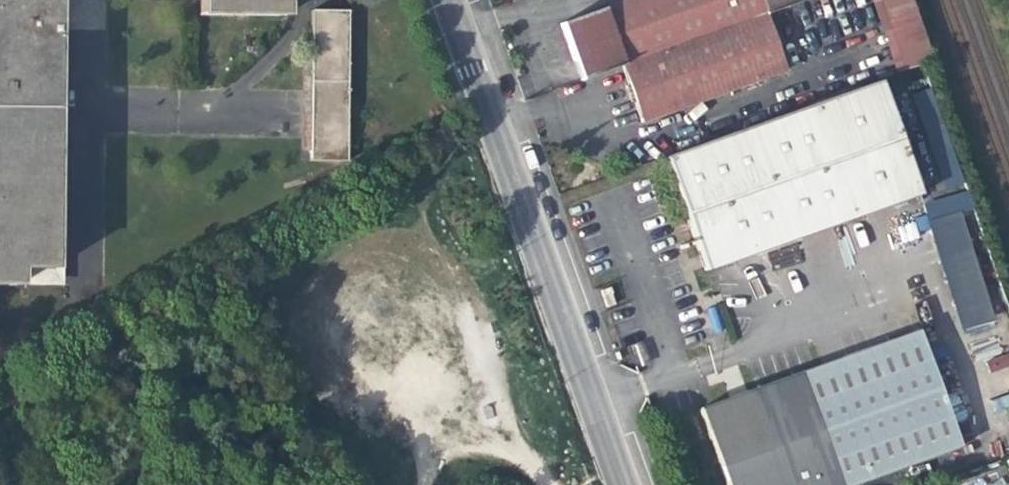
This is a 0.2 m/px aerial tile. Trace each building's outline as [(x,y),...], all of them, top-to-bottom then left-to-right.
[(16,285),(16,268),(51,268),(53,0),(0,0),(0,285),(16,285)] [(16,285),(60,285),(62,0),(53,0),(51,268),(16,268),(16,285)] [(197,18),(283,18),(284,0),(197,0),(197,18)] [(674,42),(759,12),(791,0),(617,0),(586,11),(552,24),(572,79),(674,42)] [(895,69),(933,56),(914,0),(872,0),(895,69)] [(306,12),(304,164),(341,164),(342,13),(306,12)] [(759,12),(674,42),(616,66),(623,85),(636,123),(780,73),(759,12)] [(878,81),(661,157),(680,211),(694,252),(702,272),(919,196),(878,81)] [(936,259),(944,283),(967,276),(959,252),(936,259)] [(720,484),(853,484),(952,450),(912,334),(741,394),(735,390),(726,393),(723,400),(694,410),(720,484)] [(1008,365),(1008,353),(987,360),(990,371),(1008,365)] [(1008,408),(1008,395),(995,397),(998,410),(1008,408)]
